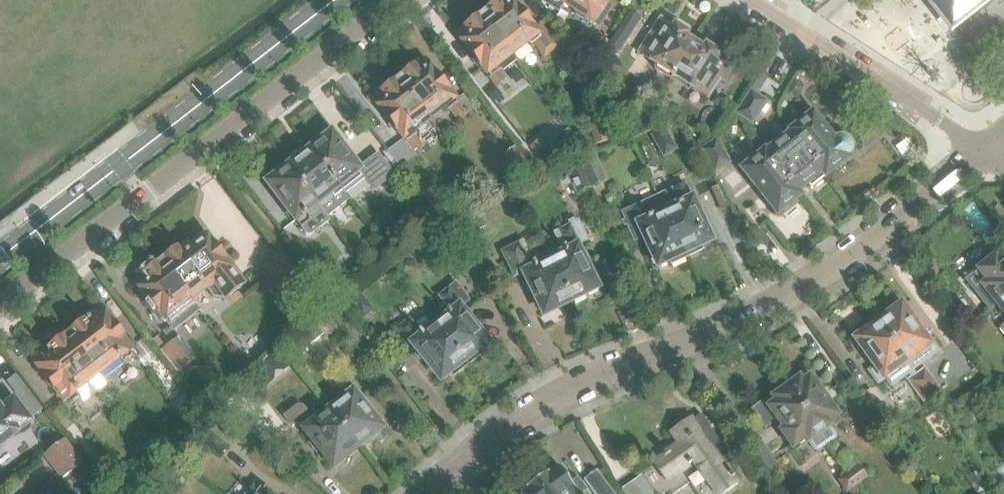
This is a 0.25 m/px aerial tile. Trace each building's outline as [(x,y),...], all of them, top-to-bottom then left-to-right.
[(541,37),(540,38),(511,0),(503,0),(501,1),(496,1),(486,8),(485,13),(482,16),(513,55),(531,41),(545,58),(553,52),(541,37)] [(565,6),(597,28),(611,7),(600,1),(601,0),(569,0),(566,4),(565,6)] [(952,23),(980,0),(934,0),(952,23)] [(495,69),(513,55),(482,16),(479,18),(475,17),(466,24),(464,29),(458,35),(488,75),(487,75),(496,86),(504,81),(495,69)] [(617,36),(627,42),(633,32),(623,26),(617,36)] [(674,76),(695,44),(685,37),(687,34),(675,26),(672,32),(666,28),(659,39),(652,34),(639,54),(640,55),(640,56),(652,63),(652,62),(674,76)] [(596,63),(609,43),(595,35),(583,54),(596,63)] [(674,76),(695,90),(707,98),(710,100),(722,82),(726,84),(737,67),(718,54),(706,46),(704,50),(695,44),(674,76)] [(403,79),(400,81),(429,119),(444,108),(455,121),(465,113),(455,100),(425,62),(417,68),(412,65),(402,72),(403,79)] [(400,81),(397,84),(391,80),(381,88),(383,94),(375,100),(405,138),(429,119),(400,81)] [(797,97),(803,87),(794,82),(788,93),(797,97)] [(752,122),(765,102),(751,93),(738,114),(752,122)] [(836,140),(834,141),(813,113),(790,131),(826,177),(849,159),(847,157),(849,156),(850,154),(850,153),(851,151),(851,149),(851,148),(851,146),(850,144),(850,143),(849,142),(847,140),(846,139),(844,139),(843,138),(841,138),(839,138),(837,139),(836,140)] [(596,144),(609,141),(602,118),(590,121),(596,144)] [(665,129),(652,136),(664,157),(677,150),(665,129)] [(825,177),(826,177),(790,131),(789,132),(790,133),(766,152),(765,151),(764,151),(800,197),(801,197),(797,192),(808,184),(811,188),(825,177)] [(361,169),(349,154),(350,153),(342,142),(341,143),(333,133),(325,139),(325,138),(311,149),(344,192),(340,187),(352,178),(356,184),(360,184),(368,178),(375,188),(394,173),(380,154),(361,169)] [(418,156),(414,152),(423,145),(416,136),(406,143),(404,139),(388,152),(401,169),(418,156)] [(531,149),(547,168),(558,159),(542,140),(531,149)] [(715,171),(729,163),(716,142),(703,150),(715,171)] [(334,199),(344,192),(311,149),(306,153),(296,152),(289,157),(288,165),(318,204),(331,195),(334,199)] [(520,178),(531,169),(515,149),(504,158),(520,178)] [(796,200),(800,197),(764,151),(741,170),(777,215),(782,211),(785,214),(798,203),(796,200)] [(590,187),(605,182),(594,153),(579,159),(590,187)] [(575,193),(590,187),(579,159),(564,165),(575,193)] [(315,207),(318,204),(288,165),(288,166),(267,183),(274,193),(273,194),(292,219),(293,218),(309,238),(328,224),(315,207)] [(698,186),(689,190),(686,184),(658,197),(687,259),(704,252),(702,247),(713,242),(698,210),(706,206),(698,186)] [(671,267),(687,259),(658,197),(622,214),(630,230),(629,231),(635,243),(644,239),(657,268),(669,263),(671,267)] [(599,289),(586,262),(588,261),(571,226),(559,232),(563,239),(559,241),(562,247),(547,254),(572,303),(599,289)] [(161,263),(191,302),(208,288),(218,301),(228,294),(218,281),(216,282),(187,244),(180,249),(175,246),(164,255),(164,261),(161,263)] [(572,303),(547,254),(533,261),(530,255),(526,257),(522,250),(511,256),(530,293),(532,292),(544,316),(572,303)] [(998,305),(1003,300),(1003,261),(1000,264),(996,259),(979,271),(989,283),(976,293),(990,311),(998,305)] [(161,263),(159,265),(153,263),(143,270),(143,276),(137,282),(167,321),(166,321),(176,335),(185,328),(181,322),(183,321),(176,313),(191,302),(161,263)] [(289,284),(290,285),(298,295),(308,286),(300,275),(289,284)] [(433,322),(470,369),(484,358),(481,354),(491,346),(472,323),(474,321),(449,289),(439,297),(444,303),(441,306),(446,312),(433,322)] [(879,323),(912,369),(917,365),(918,368),(941,351),(933,340),(929,343),(902,306),(879,323)] [(67,335),(106,386),(107,385),(100,376),(130,353),(133,351),(101,310),(86,321),(81,319),(70,327),(70,333),(67,335)] [(426,313),(411,325),(408,321),(396,330),(422,363),(424,361),(443,384),(453,376),(456,380),(470,369),(433,322),(426,313)] [(319,314),(300,329),(311,344),(331,329),(319,314)] [(908,372),(912,369),(879,323),(856,339),(873,363),(865,369),(876,384),(884,378),(891,388),(909,374),(908,372)] [(106,386),(67,335),(64,337),(59,335),(49,343),(49,350),(34,361),(67,403),(69,401),(69,400),(78,393),(85,402),(106,386)] [(153,341),(179,373),(200,357),(182,335),(178,338),(173,338),(173,342),(165,348),(157,337),(153,341)] [(293,366),(277,348),(250,370),(266,389),(293,366)] [(934,379),(926,368),(921,371),(918,368),(917,365),(912,369),(908,372),(909,374),(912,378),(907,382),(915,393),(934,379)] [(788,388),(827,444),(835,439),(833,436),(844,428),(837,418),(839,417),(811,378),(803,384),(800,379),(788,388)] [(934,379),(915,393),(923,404),(942,390),(934,379)] [(345,384),(334,392),(340,400),(342,399),(343,400),(329,411),(359,449),(384,429),(349,384),(346,386),(345,384)] [(239,387),(231,397),(251,413),(258,403),(239,387)] [(827,444),(788,388),(754,412),(766,429),(778,420),(785,430),(782,432),(794,449),(807,439),(810,442),(811,441),(817,452),(818,452),(828,445),(827,444)] [(42,410),(29,393),(20,400),(33,417),(42,410)] [(20,429),(29,421),(11,398),(0,407),(0,444),(20,429)] [(865,423),(875,416),(866,403),(856,410),(865,423)] [(344,460),(359,449),(329,411),(304,430),(331,465),(341,457),(344,460)] [(654,464),(641,472),(656,493),(676,493),(693,482),(698,488),(725,469),(700,433),(701,432),(692,418),(672,432),(681,445),(654,464)] [(746,443),(761,467),(774,458),(757,434),(746,443)] [(65,439),(45,455),(63,479),(83,463),(65,439)] [(178,464),(169,475),(179,482),(188,470),(178,464)] [(852,470),(837,481),(846,493),(848,493),(849,493),(861,493),(862,493),(858,486),(868,479),(859,465),(852,470)] [(584,480),(574,487),(559,466),(549,473),(548,472),(526,489),(526,490),(520,493),(594,493),(584,480)] [(597,471),(584,480),(594,493),(613,493),(597,471)] [(264,491),(255,484),(247,493),(267,493),(264,491)]
